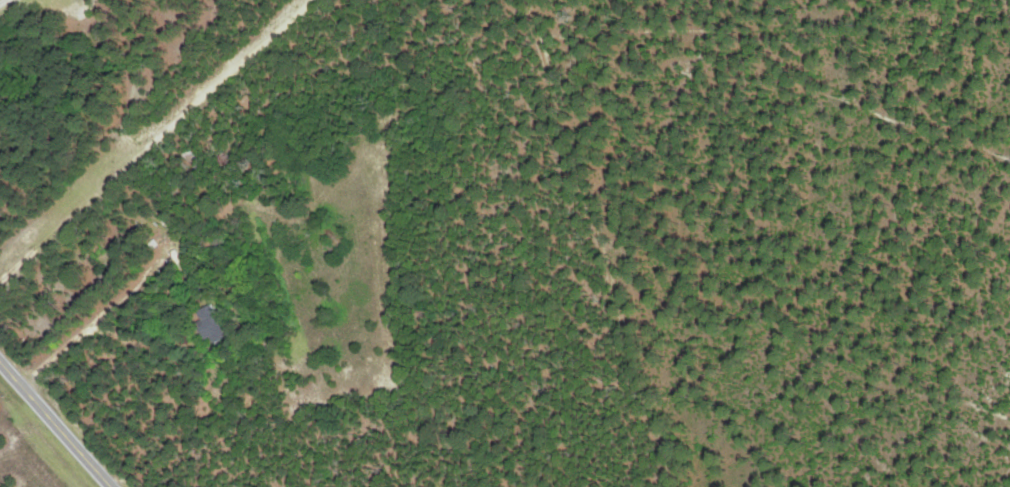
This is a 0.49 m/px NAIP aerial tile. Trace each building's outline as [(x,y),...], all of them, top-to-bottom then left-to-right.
[(212,335),(216,343),(230,336),(214,303),(197,311),(209,337),(212,335)]
